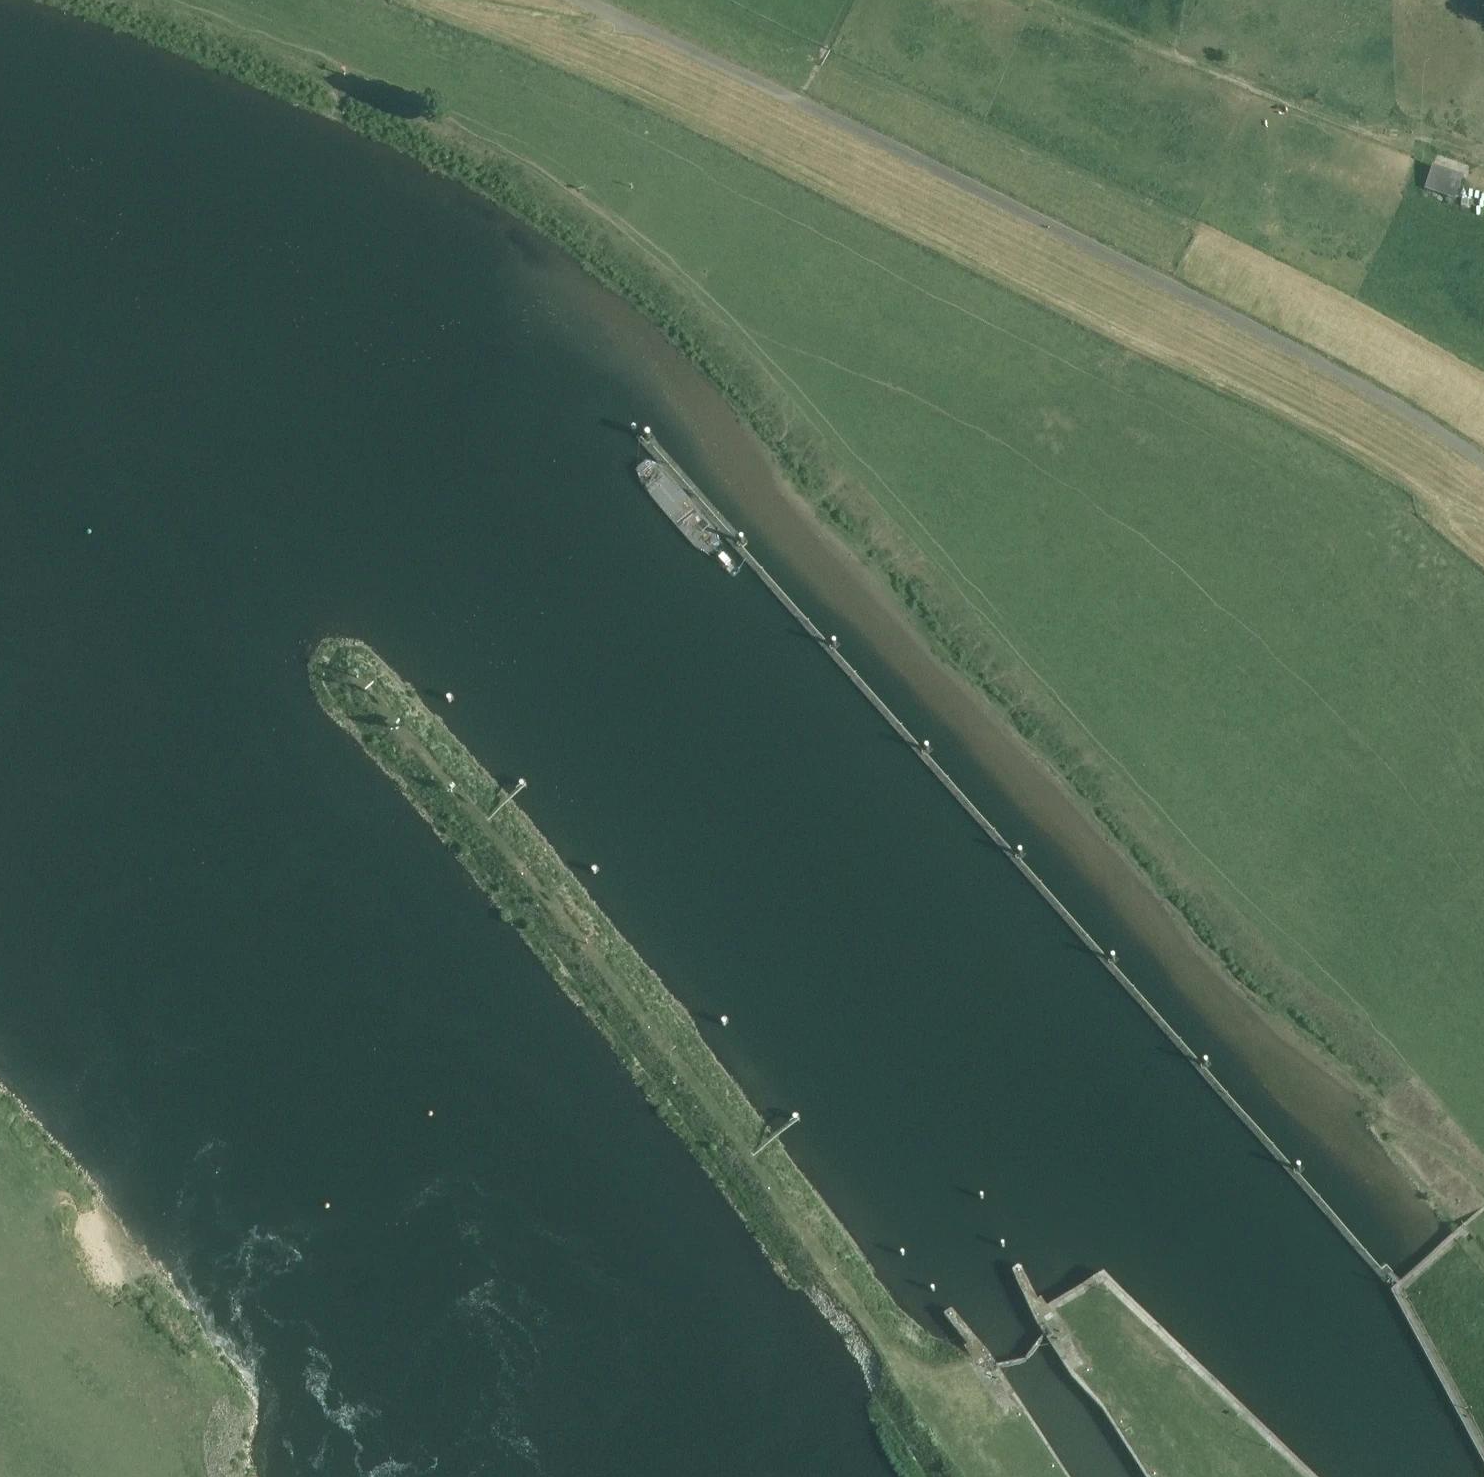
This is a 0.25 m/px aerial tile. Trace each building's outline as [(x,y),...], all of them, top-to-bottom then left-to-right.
[(1423,188),(1453,200),(1462,178),(1431,166),(1423,188)]
